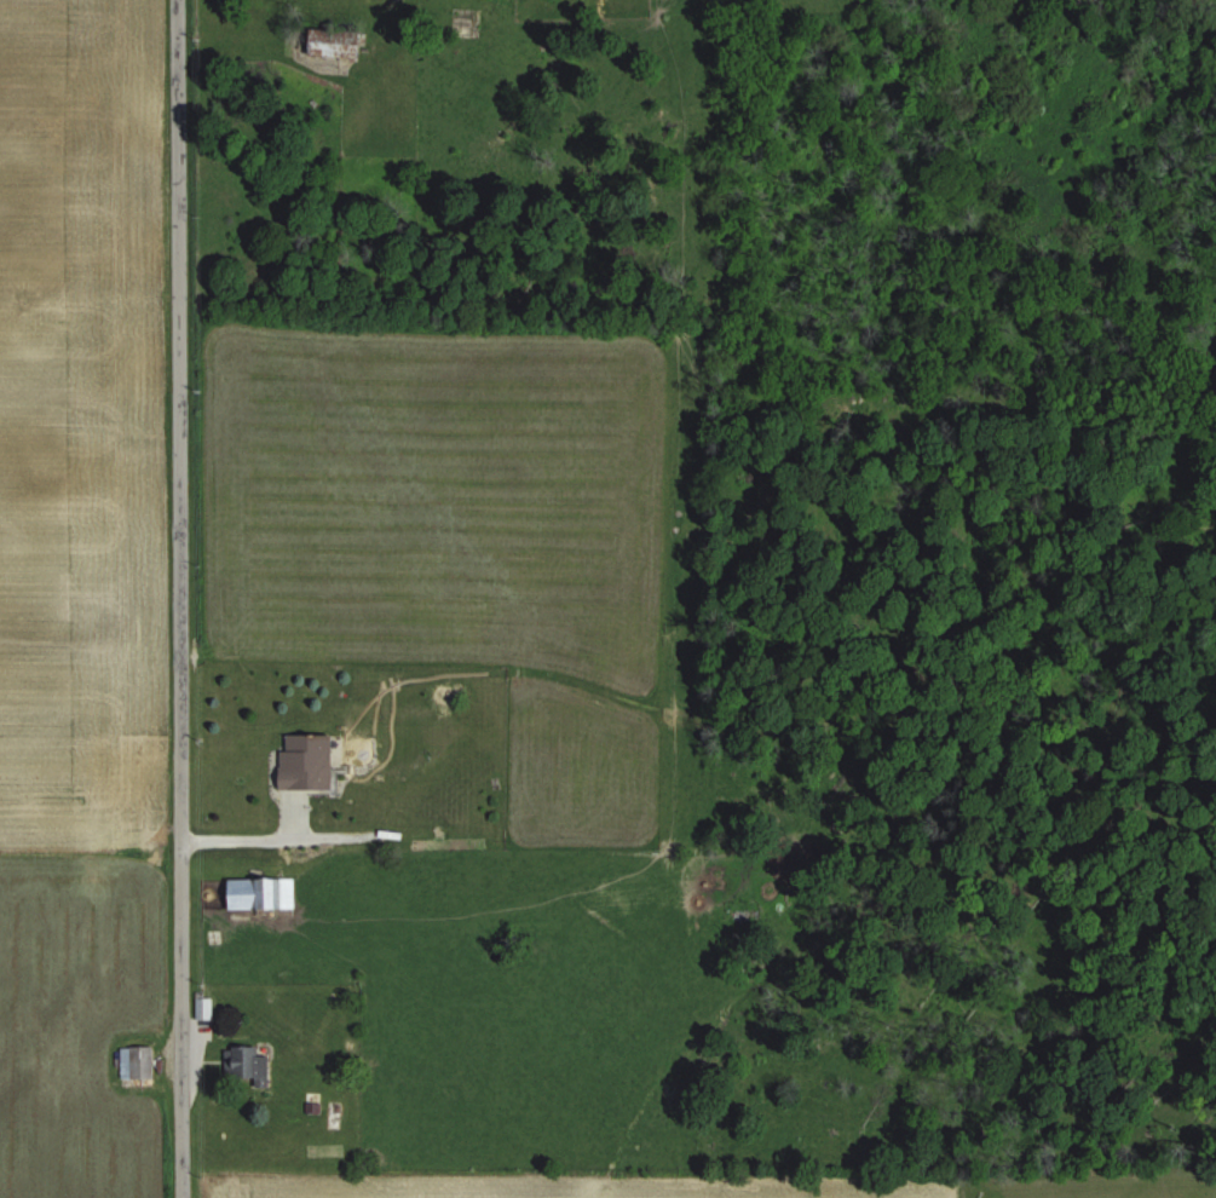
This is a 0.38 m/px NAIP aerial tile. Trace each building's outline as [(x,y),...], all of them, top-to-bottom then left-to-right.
[(362,58),(363,31),(312,30),(311,57),(362,58)] [(329,734),(278,734),(277,788),(328,788),(329,734)] [(292,909),(292,878),(224,878),(224,909),(292,909)] [(210,999),(195,999),(195,1019),(210,1019),(210,999)] [(151,1047),(120,1047),(120,1078),(151,1078),(151,1047)] [(252,1077),(252,1087),(267,1087),(267,1055),(255,1055),(255,1047),(223,1047),(223,1077),(252,1077)] [(328,1127),(334,1127),(336,1107),(330,1107),(328,1127)]
